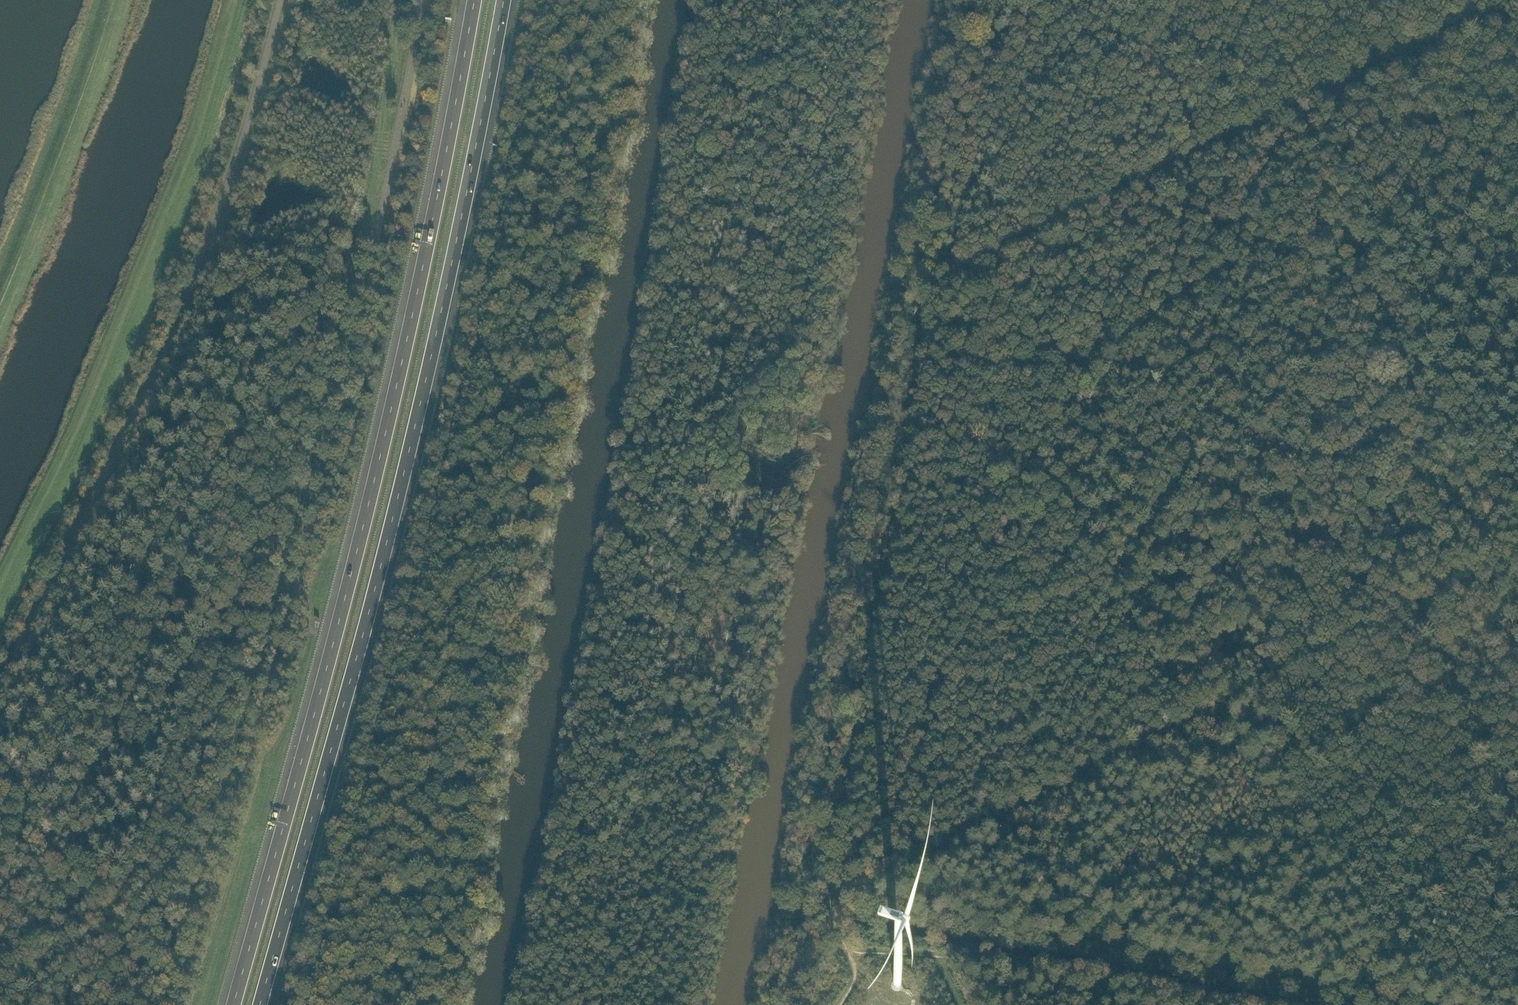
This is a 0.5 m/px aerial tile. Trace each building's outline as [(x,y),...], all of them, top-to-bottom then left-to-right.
[(897,982),(896,982),(895,982),(894,982),(893,983),(893,984),(892,984),(892,985),(892,986),(892,987),(892,988),(892,989),(893,989),(893,990),(894,991),(895,991),(896,991),(896,992),(897,992),(898,991),(899,991),(900,990),(901,989),(901,988),(902,987),(902,986),(901,986),(901,985),(901,984),(900,983),(899,982),(898,982),(897,982)]
